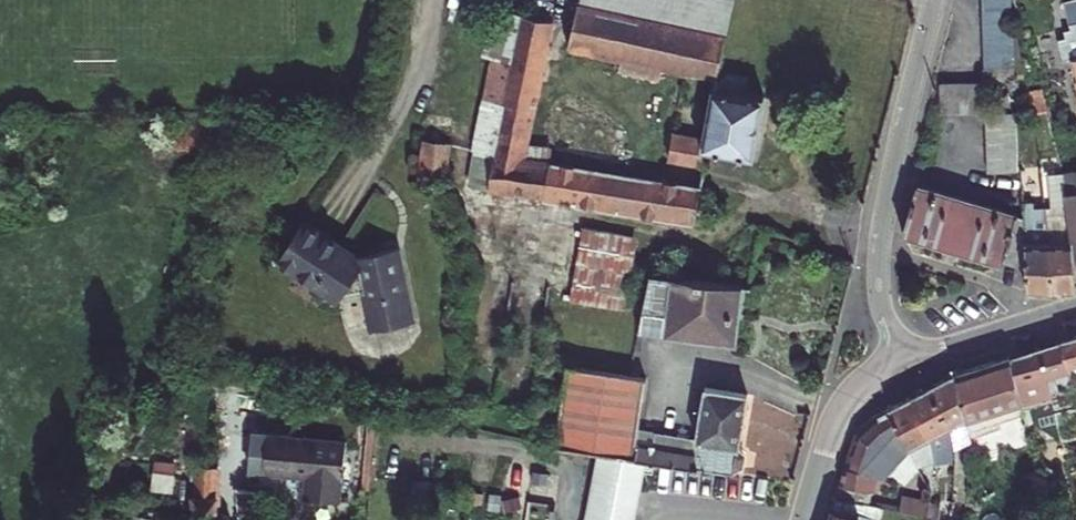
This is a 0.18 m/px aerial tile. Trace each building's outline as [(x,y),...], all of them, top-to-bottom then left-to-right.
[(557,47),(606,57),(603,71),(645,80),(648,66),(704,78),(693,137),(662,132),(658,162),(697,168),(700,151),(748,158),(758,97),(735,93),(739,72),(713,68),(724,0),(568,0),(557,47)] [(990,53),(1019,52),(1017,0),(988,0),(990,53)] [(485,63),(459,187),(689,214),(694,187),(515,162),(542,22),(484,11),(473,61),(485,63)] [(990,53),(991,71),(1019,70),(1019,52),(990,53)] [(992,99),(991,71),(939,73),(943,102),(992,99)] [(993,128),(1019,127),(1019,98),(992,99),(993,128)] [(993,128),(994,140),(1019,148),(1019,127),(993,128)] [(1019,148),(994,140),(994,157),(1018,157),(1019,148)] [(443,146),(422,141),(414,181),(438,183),(443,146)] [(1060,165),(1073,280),(1075,279),(1075,164),(1060,165)] [(1073,280),(1060,165),(1043,166),(1049,221),(1046,220),(1046,224),(1049,283),(1073,280)] [(1025,217),(1024,203),(918,175),(905,224),(1026,256),(1025,217)] [(1027,279),(1049,283),(1046,224),(1046,220),(1025,217),(1026,256),(1027,279)] [(359,261),(319,238),(296,224),(274,266),(338,303),(342,295),(359,292),(368,329),(409,319),(392,248),(363,254),(359,261)] [(579,230),(575,257),(616,262),(618,235),(579,230)] [(634,237),(618,235),(616,262),(631,264),(634,237)] [(611,308),(616,262),(575,257),(570,303),(611,308)] [(626,309),(631,264),(616,262),(611,308),(626,309)] [(649,267),(641,322),(692,329),(693,322),(727,327),(735,279),(649,267)] [(1059,342),(1064,367),(1075,364),(1075,336),(1059,342)] [(1021,406),(1049,399),(1059,461),(1068,461),(1075,505),(1075,442),(1071,414),(1064,367),(1059,342),(1010,356),(1021,405),(1021,406)] [(956,372),(965,418),(966,424),(1021,405),(1010,356),(956,372)] [(554,441),(592,447),(636,454),(640,436),(638,436),(638,432),(647,373),(568,361),(560,420),(557,419),(554,441)] [(950,426),(965,418),(956,372),(931,385),(950,426)] [(731,468),(746,385),(746,383),(696,378),(685,439),(638,432),(638,436),(640,436),(636,454),(634,466),(638,466),(648,468),(650,456),(731,468)] [(928,437),(950,426),(931,385),(912,394),(920,415),(917,417),(928,437)] [(912,394),(888,406),(901,431),(908,446),(928,437),(917,417),(920,415),(912,394)] [(845,465),(875,473),(880,474),(908,446),(901,431),(888,406),(864,422),(853,437),(845,465)] [(341,442),(265,435),(260,493),(337,500),(341,442)] [(580,519),(631,519),(638,466),(634,466),(636,454),(592,447),(580,519)] [(151,492),(174,493),(176,463),(153,462),(151,492)] [(875,473),(845,465),(841,477),(871,485),(875,473)] [(220,494),(221,469),(194,468),(193,493),(220,494)] [(871,485),(841,477),(836,494),(865,502),(871,485)] [(1055,482),(1040,485),(1032,487),(1039,514),(1061,510),(1055,482)] [(923,513),(925,502),(899,497),(896,510),(922,516),(923,513)] [(861,506),(834,500),(828,519),(857,519),(861,506)]
